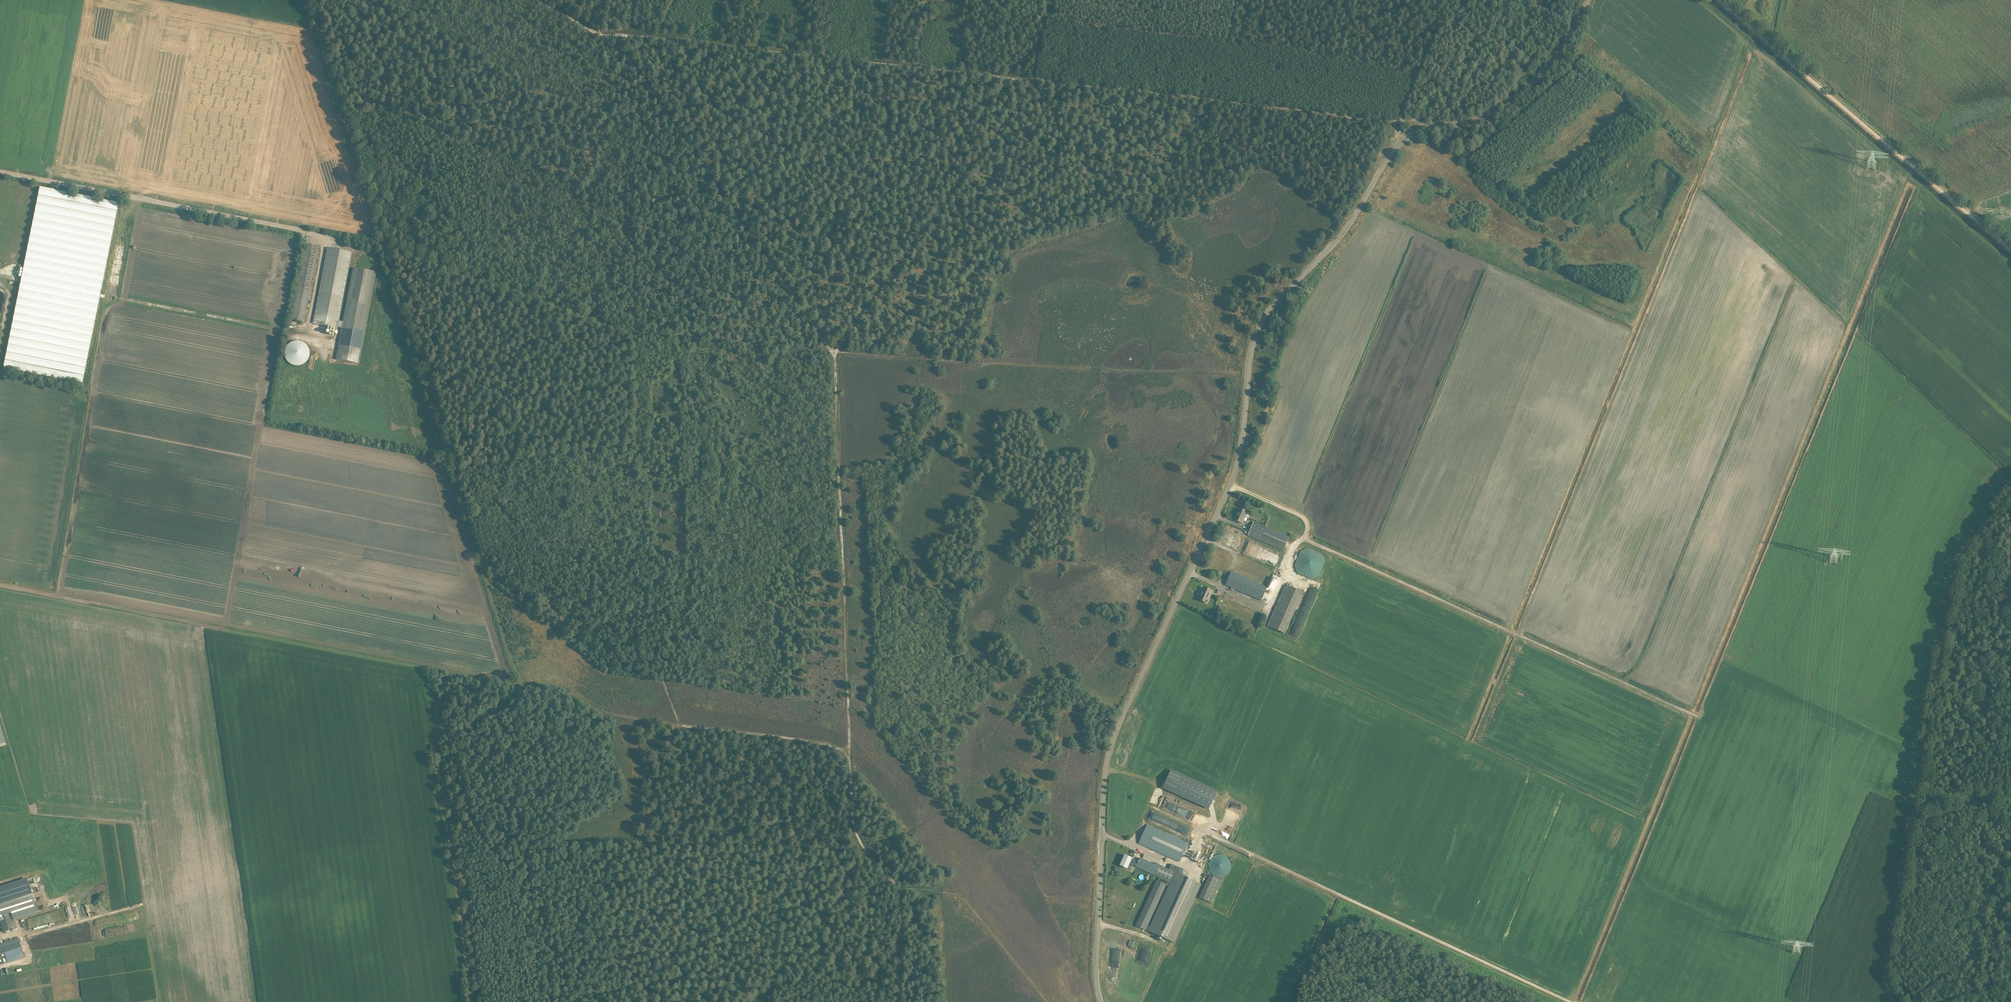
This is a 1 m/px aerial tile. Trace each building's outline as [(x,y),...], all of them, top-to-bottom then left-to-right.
[(119,204),(40,187),(24,266),(20,265),(17,277),(22,278),(4,370),(83,386),(119,204)] [(341,328),(339,339),(363,343),(376,272),(353,268),(343,322),(339,321),(352,252),(327,247),(313,323),(337,328),(338,327),(341,328)] [(359,364),(363,343),(339,339),(336,359),(359,364)] [(284,363),(305,366),(309,344),(287,341),(284,363)] [(1242,524),(1246,516),(1247,512),(1239,508),(1233,520),(1242,524)] [(1254,522),(1250,531),(1248,535),(1283,551),(1289,538),(1254,522)] [(1326,556),(1302,548),(1294,571),(1317,579),(1326,556)] [(1261,601),(1267,587),(1232,572),(1226,585),(1261,601)] [(1283,633),(1301,592),(1286,585),(1267,626),(1283,633)] [(1198,599),(1207,603),(1212,591),(1203,587),(1198,599)] [(1122,746),(1117,765),(1123,767),(1130,740),(1128,739),(1127,743),(1125,742),(1124,746),(1122,746)] [(1217,791),(1171,770),(1166,779),(1163,788),(1209,809),(1217,791)] [(1188,844),(1147,825),(1139,843),(1180,862),(1188,844)] [(1230,873),(1227,854),(1208,857),(1211,876),(1230,873)] [(1129,864),(1159,878),(1158,881),(1156,880),(1135,926),(1144,930),(1165,884),(1168,886),(1148,931),(1174,943),(1201,884),(1186,878),(1188,872),(1172,864),(1169,870),(1159,865),(1159,864),(1155,862),(1154,864),(1140,858),(1138,862),(1132,859),(1132,858),(1125,855),(1120,866),(1127,869),(1129,864)] [(1209,875),(1199,898),(1213,903),(1222,880),(1209,875)] [(16,911),(18,919),(38,913),(27,879),(0,887),(0,916),(16,911)] [(13,913),(0,917),(0,919),(4,932),(18,928),(13,913)] [(1104,941),(1129,945),(1130,938),(1105,934),(1104,941)] [(25,957),(19,938),(0,944),(0,965),(25,957)]
